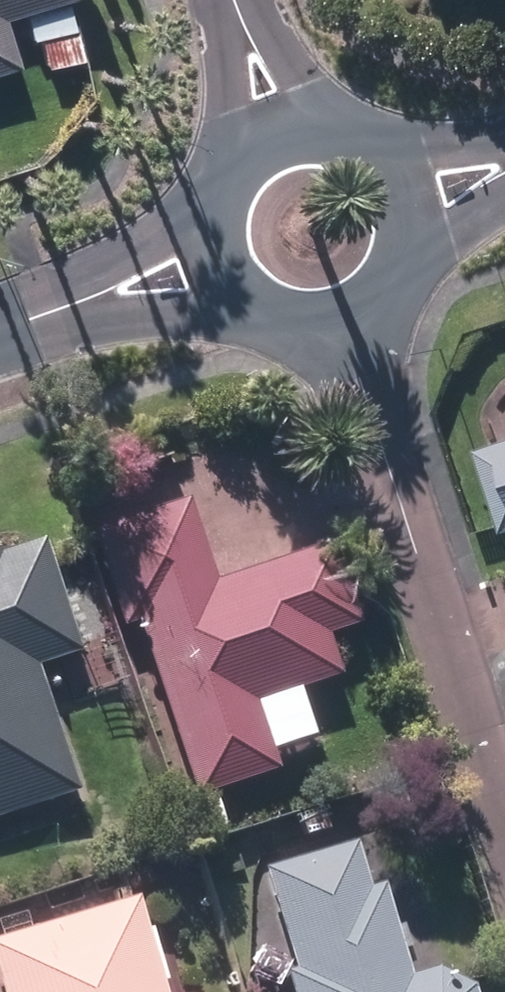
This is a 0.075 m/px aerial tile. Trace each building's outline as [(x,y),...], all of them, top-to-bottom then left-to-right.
[(18,13),(27,42),(68,30),(58,0),(59,0),(0,0),(0,17),(18,13)] [(11,67),(0,31),(0,71),(11,67)] [(486,419),(495,447),(483,451),(504,516),(504,412),(486,419)] [(133,626),(194,801),(276,773),(253,709),(338,680),(324,639),(355,630),(327,548),(212,587),(185,505),(90,538),(121,630),(133,626)] [(76,796),(34,673),(79,657),(42,547),(0,561),(0,822),(76,796)] [(434,973),(407,981),(381,887),(363,892),(351,847),(263,872),(293,973),(284,976),(289,991),(467,991),(434,973)] [(137,914),(133,901),(0,940),(0,991),(160,991),(137,914)]
